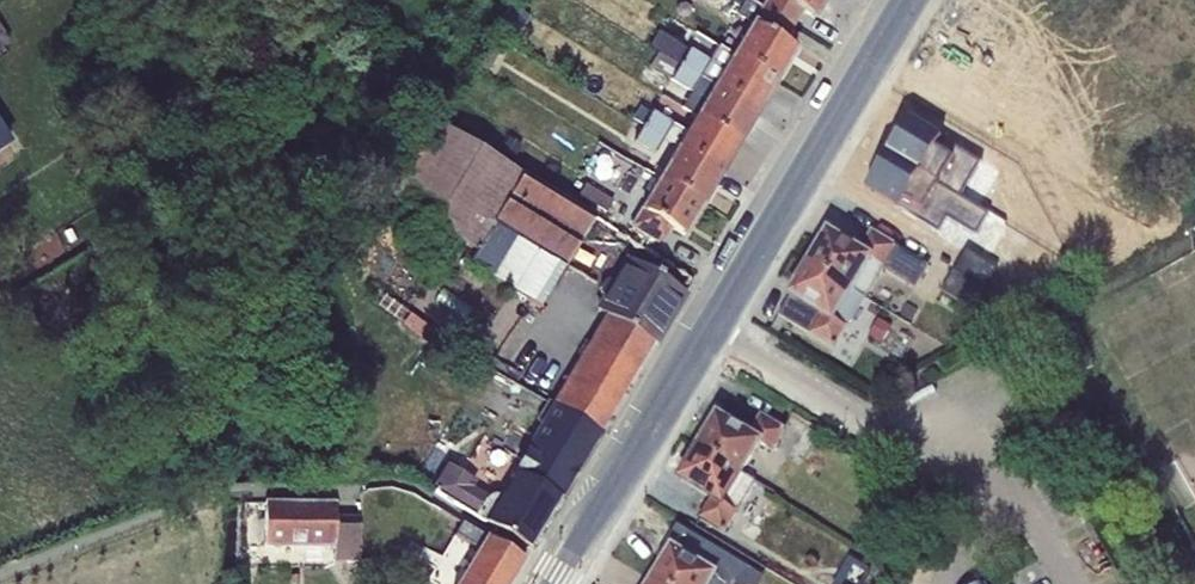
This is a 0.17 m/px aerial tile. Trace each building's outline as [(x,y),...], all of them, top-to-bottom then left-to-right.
[(733,56),(775,82),(794,49),(782,42),(791,26),(761,8),(748,0),(745,0),(735,15),(752,25),(733,56)] [(761,8),(791,26),(800,11),(813,19),(824,0),(765,0),(761,8)] [(775,82),(733,56),(718,47),(709,62),(657,33),(648,46),(658,52),(680,65),(758,111),(775,82)] [(680,65),(658,52),(648,68),(669,81),(680,65)] [(940,58),(877,194),(920,213),(911,232),(933,242),(944,218),(931,212),(991,82),(940,58)] [(680,65),(669,81),(705,102),(696,117),(738,143),(758,111),(680,65)] [(738,143),(696,117),(686,133),(639,107),(631,121),(642,128),(662,139),(677,148),(720,173),(738,143)] [(435,123),(389,200),(475,252),(467,265),(539,309),(594,218),(435,123)] [(11,145),(0,128),(0,152),(11,145)] [(662,139),(642,128),(633,143),(653,154),(662,139)] [(677,148),(658,179),(701,205),(720,173),(677,148)] [(701,205),(658,179),(629,227),(660,245),(670,229),(682,237),(701,205)] [(585,185),(577,196),(605,213),(612,202),(585,185)] [(826,231),(807,263),(865,298),(882,269),(915,289),(928,267),(870,232),(859,251),(826,231)] [(36,235),(19,245),(32,267),(49,256),(36,235)] [(605,315),(654,344),(684,294),(624,259),(611,279),(601,285),(599,292),(601,297),(592,307),(605,315)] [(865,298),(807,263),(777,316),(833,349),(865,298)] [(17,288),(6,266),(0,269),(0,297),(17,288)] [(953,272),(941,291),(971,310),(983,291),(953,272)] [(597,327),(589,340),(638,370),(646,357),(654,344),(605,315),(597,327)] [(900,331),(888,351),(905,361),(916,341),(900,331)] [(589,340),(550,405),(599,435),(638,370),(589,340)] [(599,435),(550,405),(546,402),(535,421),(539,424),(496,496),(486,498),(471,489),(475,483),(446,466),(432,487),(435,489),(433,492),(530,551),(599,435)] [(716,415),(697,447),(739,474),(758,445),(771,453),(784,430),(760,416),(749,435),(716,415)] [(739,474),(697,447),(677,479),(710,499),(698,518),(724,534),(752,483),(739,474)] [(264,503),(263,548),(333,548),(333,563),(359,562),(359,517),(335,517),(335,504),(264,503)] [(427,582),(430,583),(510,583),(524,561),(462,524),(427,582)] [(651,580),(657,583),(759,583),(763,578),(676,525),(663,546),(670,550),(651,580)] [(828,583),(861,583),(869,569),(845,555),(828,583)]
